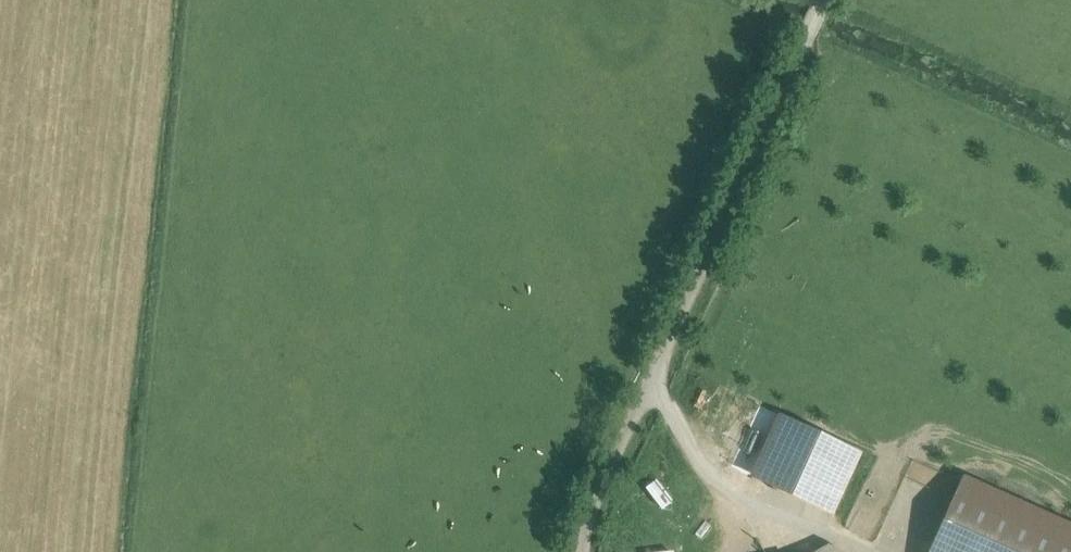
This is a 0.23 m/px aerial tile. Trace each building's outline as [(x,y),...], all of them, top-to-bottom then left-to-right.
[(788,418),(759,479),(841,517),(870,456),(788,418)] [(929,551),(1070,551),(1070,528),(961,479),(929,551)]
